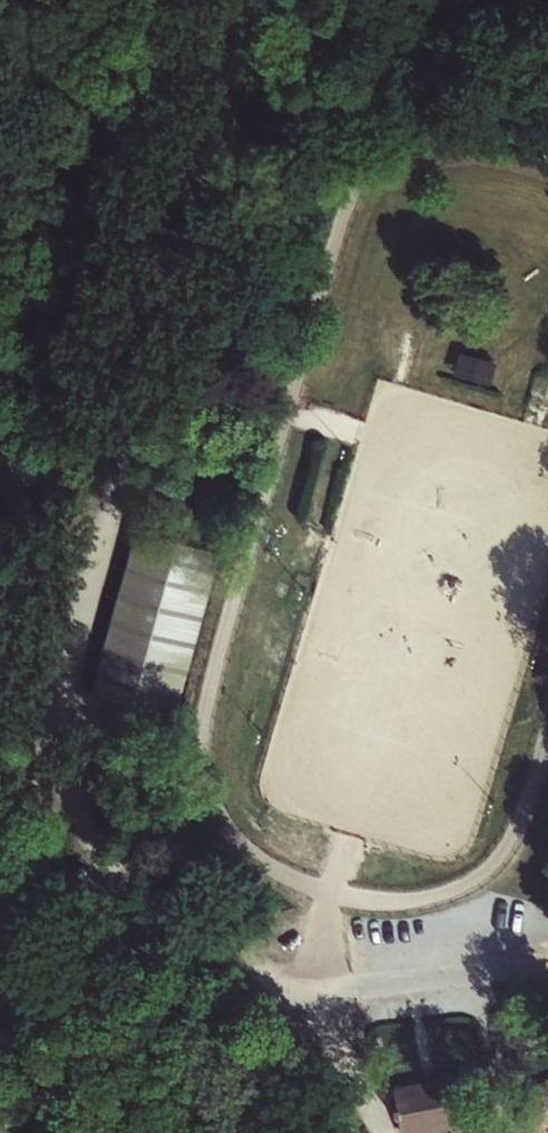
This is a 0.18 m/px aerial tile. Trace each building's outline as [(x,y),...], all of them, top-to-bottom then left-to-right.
[(460,351),(454,374),(489,384),(496,362),(460,351)] [(225,551),(142,528),(96,690),(180,713),(225,551)] [(406,1132),(409,1132),(486,1118),(478,1077),(463,1081),(465,1086),(400,1098),(406,1132)]
